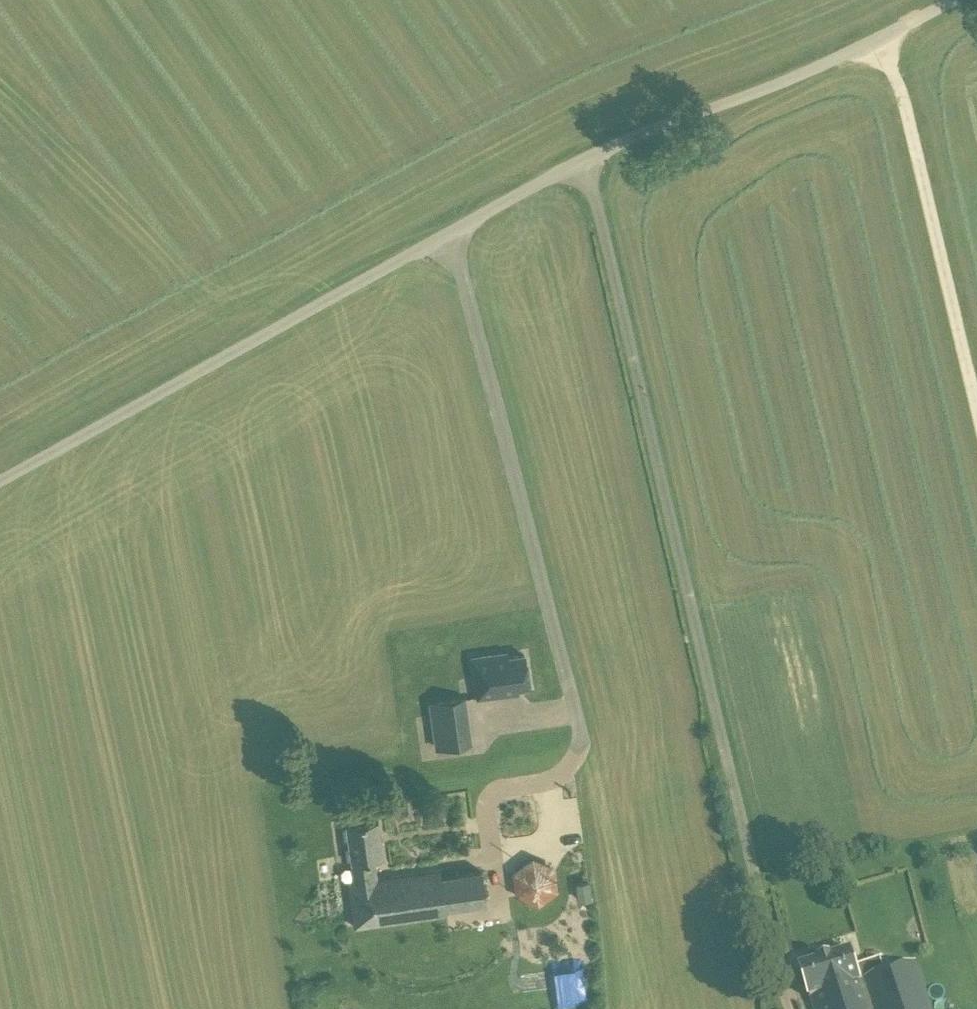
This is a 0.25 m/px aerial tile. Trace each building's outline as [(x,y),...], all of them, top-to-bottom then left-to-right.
[(507,656),(507,652),(472,657),(478,697),(518,691),(517,687),(529,685),(524,654),(507,656)] [(435,749),(473,744),(466,697),(429,702),(435,749)] [(348,885),(354,927),(447,915),(446,911),(485,905),(481,872),(441,877),(440,869),(377,878),(375,861),(384,860),(379,821),(345,825),(351,864),(355,864),(358,883),(348,885)] [(538,904),(557,889),(555,866),(532,857),(512,871),(515,896),(538,904)] [(579,899),(590,897),(588,881),(577,883),(579,899)] [(974,945),(912,965),(908,953),(892,959),(896,971),(885,974),(880,961),(857,969),(851,952),(800,969),(810,999),(811,999),(815,1008),(931,1008),(926,995),(976,978),(976,955),(974,945)]
